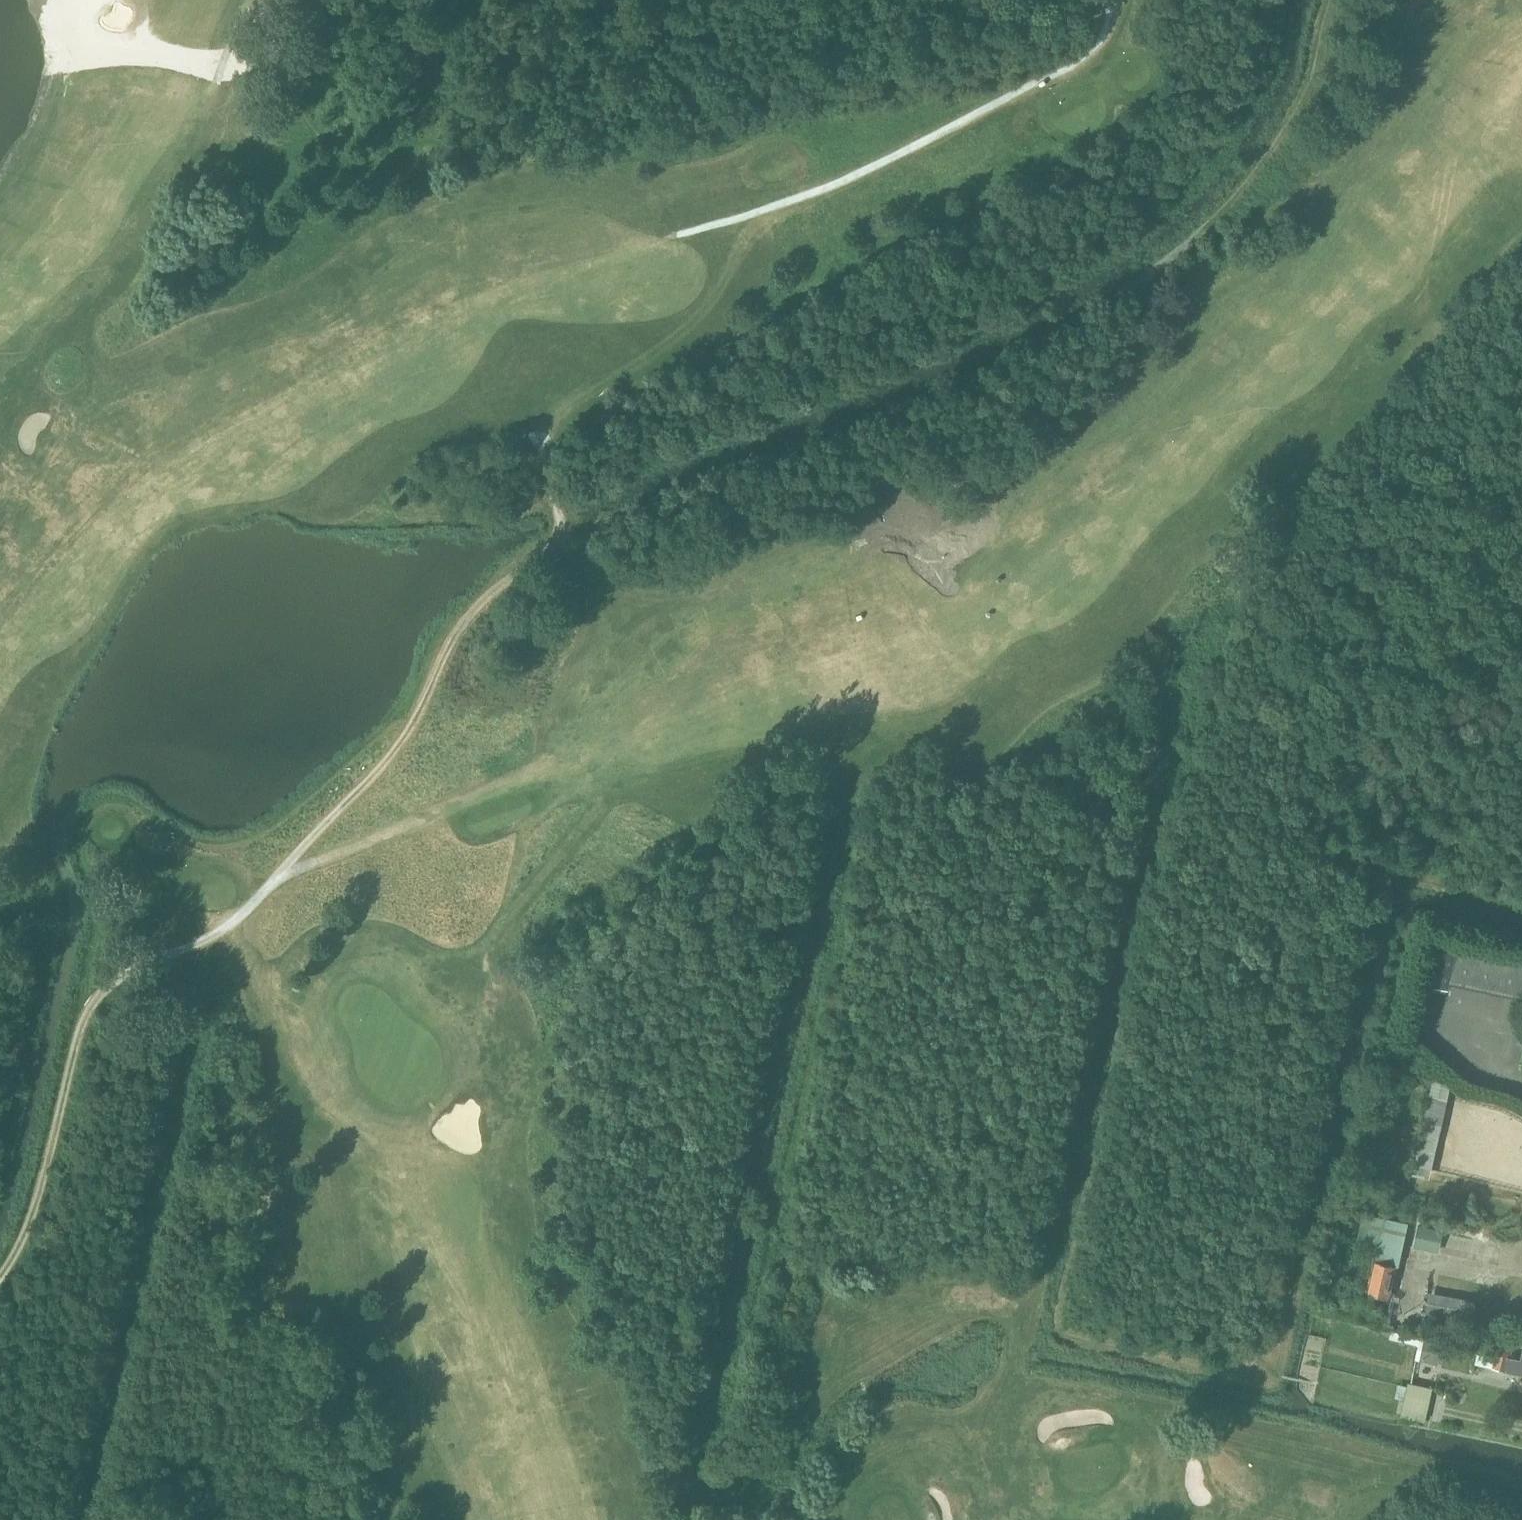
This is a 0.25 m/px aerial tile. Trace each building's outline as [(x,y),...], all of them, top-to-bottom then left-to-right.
[(1427,986),(1449,991),(1451,984),(1521,1000),(1521,953),(1460,939),(1429,932),(1418,984),(1419,984),(1427,986)] [(1447,1099),(1429,1095),(1411,1174),(1425,1177),(1427,1168),(1431,1169),(1447,1099)] [(1390,1299),(1397,1266),(1399,1266),(1408,1223),(1362,1214),(1356,1243),(1376,1247),(1373,1261),(1374,1261),(1367,1294),(1390,1299)] [(1418,1226),(1413,1247),(1438,1253),(1443,1231),(1418,1226)] [(1476,1302),(1429,1293),(1428,1300),(1425,1312),(1472,1321),(1476,1302)] [(1438,1364),(1443,1343),(1425,1338),(1419,1360),(1438,1364)] [(1520,1359),(1511,1357),(1495,1353),(1479,1349),(1475,1364),(1491,1368),(1521,1375),(1521,1360),(1520,1359)] [(1433,1388),(1409,1382),(1405,1396),(1401,1417),(1425,1421),(1430,1402),(1433,1388)]
